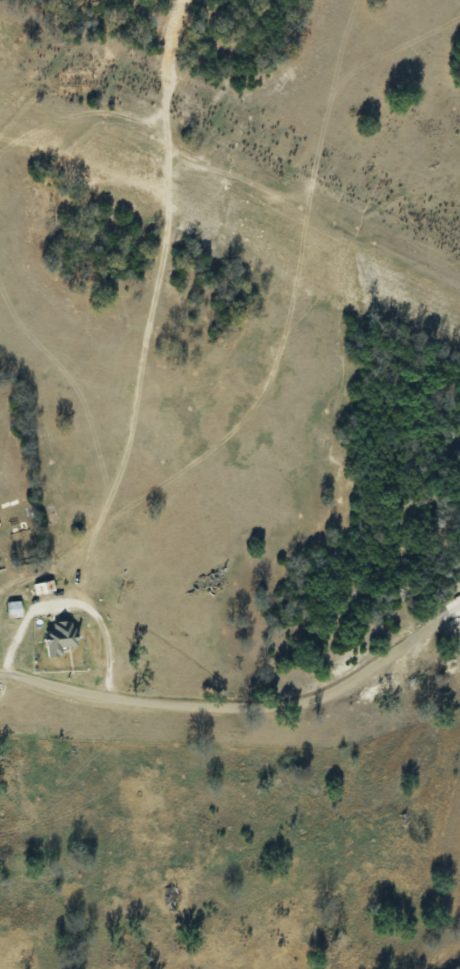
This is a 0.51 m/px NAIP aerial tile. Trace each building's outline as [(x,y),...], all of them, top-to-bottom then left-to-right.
[(36,584),(39,594),(54,590),(51,579),(36,584)] [(19,616),(19,601),(7,601),(7,616),(19,616)] [(51,630),(45,630),(45,656),(62,656),(62,648),(74,648),(74,620),(51,620),(51,630)]
